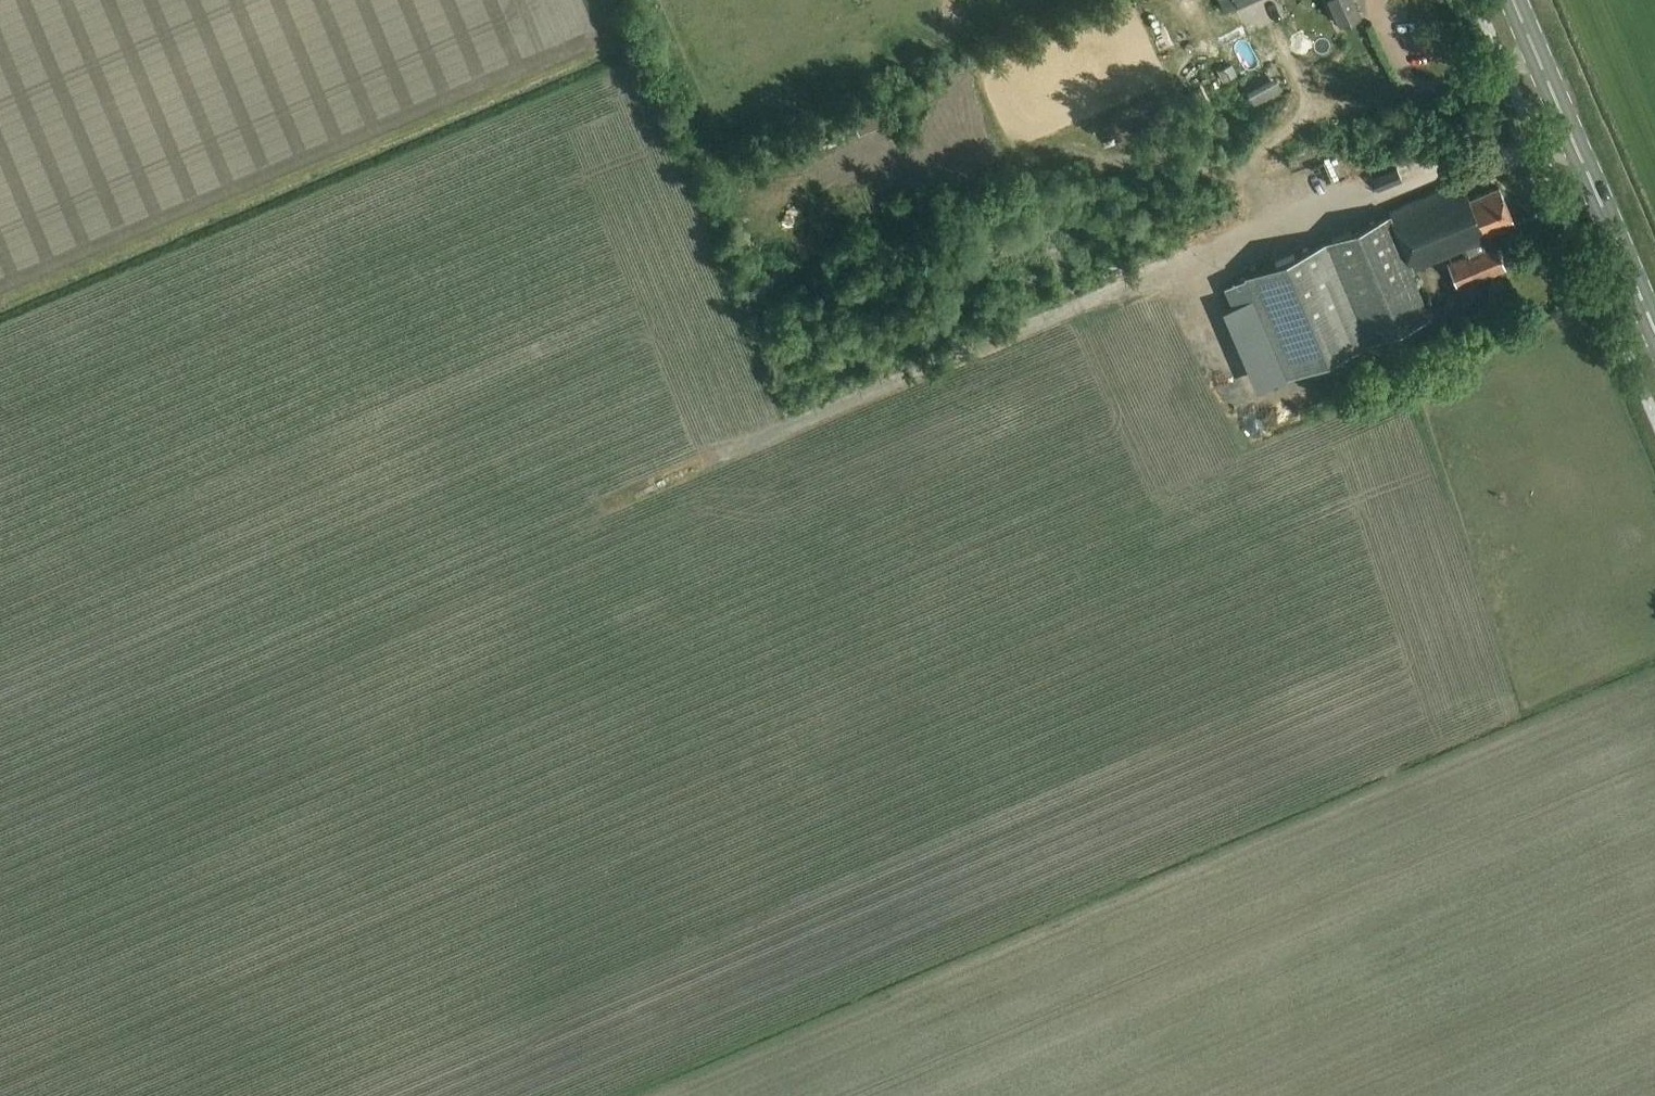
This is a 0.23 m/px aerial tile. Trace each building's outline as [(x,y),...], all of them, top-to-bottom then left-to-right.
[(1341,29),(1362,20),(1354,0),(1327,0),(1341,29)] [(1394,169),(1373,177),(1378,190),(1399,181),(1394,169)] [(1466,247),(1469,255),(1448,263),(1458,288),(1505,269),(1495,243),(1491,244),(1486,234),(1512,223),(1497,187),(1469,199),(1461,182),(1390,212),(1391,214),(1245,275),(1245,277),(1225,286),(1233,307),(1254,298),(1287,377),(1429,318),(1408,267),(1412,265),(1414,269),(1466,247)]
